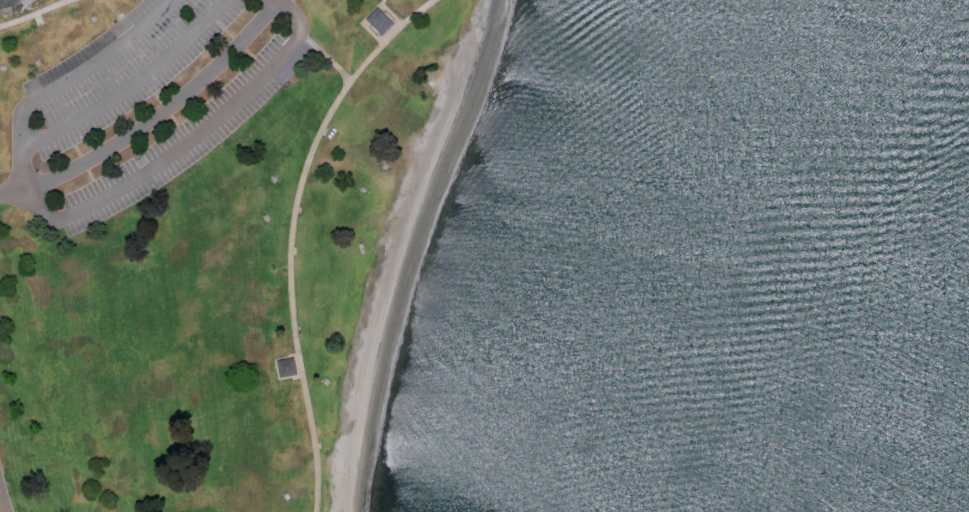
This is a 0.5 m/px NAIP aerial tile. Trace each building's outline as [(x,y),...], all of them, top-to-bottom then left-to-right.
[(379,9),(395,25),(383,37),(367,20),(379,9)] [(278,362),(296,359),(299,377),(281,380),(278,362)]
